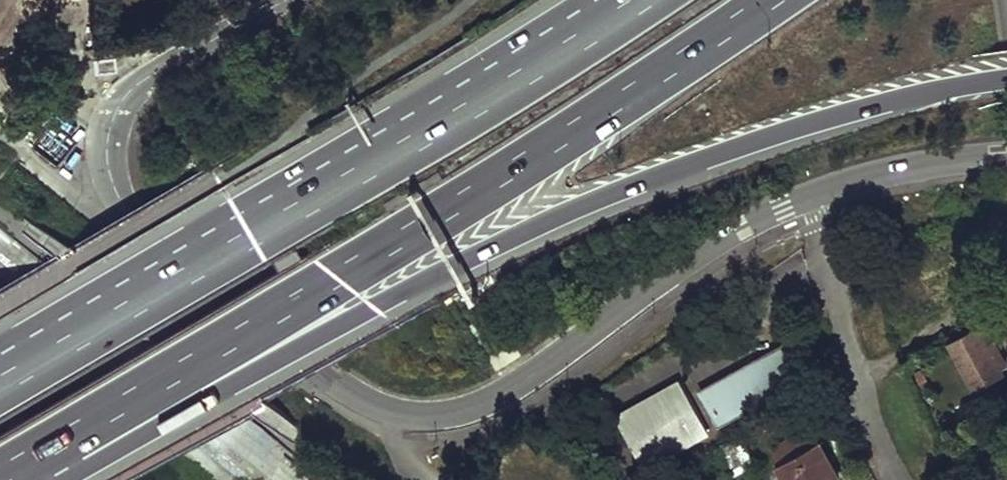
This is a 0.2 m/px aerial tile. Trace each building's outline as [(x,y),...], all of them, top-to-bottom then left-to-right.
[(11,283),(34,262),(0,225),(0,271),(11,283)] [(951,343),(974,387),(1001,373),(999,367),(1005,363),(994,342),(987,345),(978,328),(965,336),(951,343)] [(698,393),(717,427),(810,376),(791,341),(698,393)] [(678,383),(613,418),(640,468),(705,434),(678,383)] [(769,450),(786,479),(835,479),(836,479),(807,428),(769,450)]
